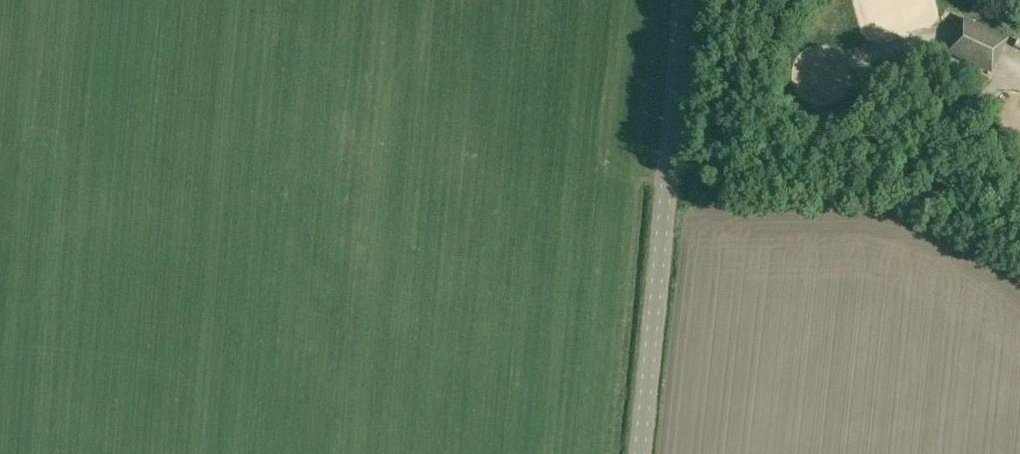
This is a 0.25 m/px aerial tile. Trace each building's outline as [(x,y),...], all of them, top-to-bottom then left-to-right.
[(1006,40),(962,20),(948,53),(991,73),(1006,40)]
